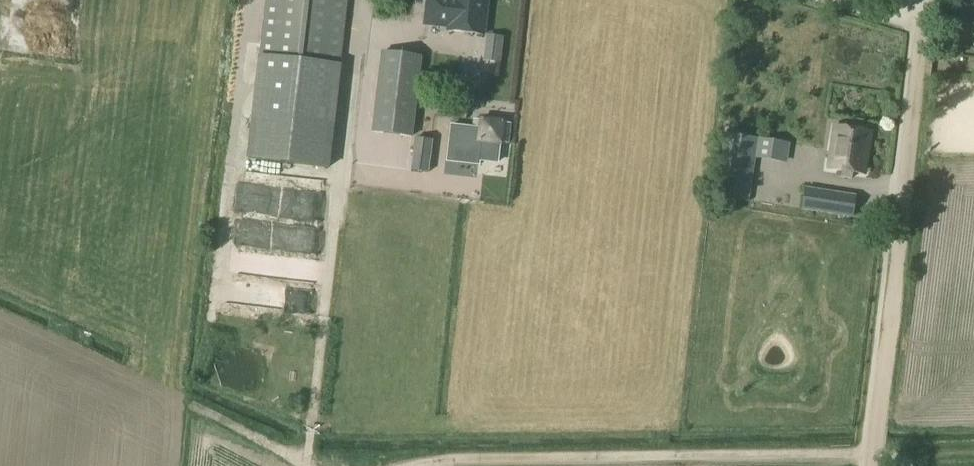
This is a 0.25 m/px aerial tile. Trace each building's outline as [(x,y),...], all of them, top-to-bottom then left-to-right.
[(64,0),(4,0),(0,31),(0,50),(58,57),(64,0)] [(247,159),(327,168),(347,0),(265,0),(247,159)] [(424,25),(448,28),(447,32),(482,36),(486,0),(427,0),(424,25)] [(963,7),(973,9),(973,0),(963,0),(963,7)] [(957,25),(957,47),(973,47),(973,25),(957,25)] [(486,50),(485,63),(502,65),(502,64),(504,52),(486,50)] [(378,73),(371,133),(411,137),(418,77),(378,73)] [(447,160),(478,163),(480,142),(508,145),(510,127),(473,123),(473,126),(451,124),(447,160)] [(834,128),(827,171),(865,177),(871,134),(834,128)] [(726,136),(717,200),(749,205),(760,140),(726,136)] [(414,139),(411,171),(427,173),(431,141),(414,139)] [(805,192),(802,212),(852,220),(854,210),(856,200),(805,192)]
